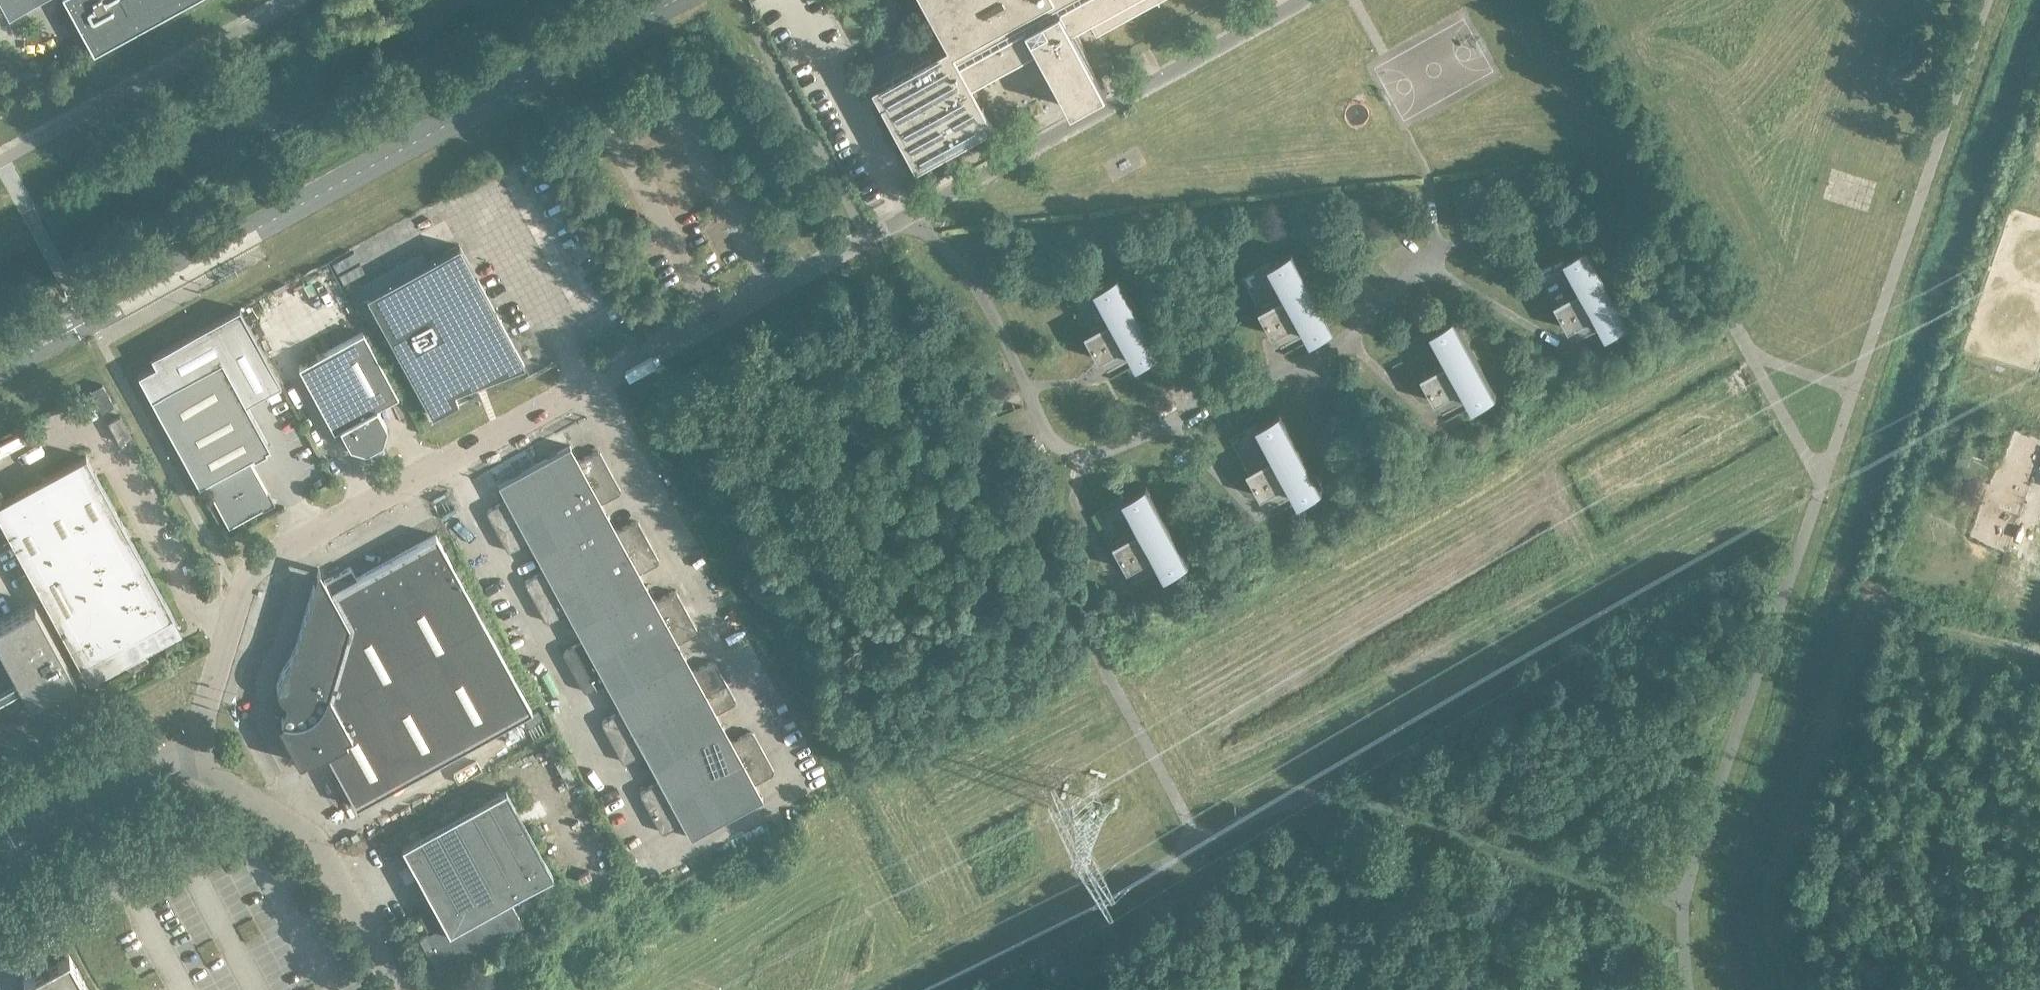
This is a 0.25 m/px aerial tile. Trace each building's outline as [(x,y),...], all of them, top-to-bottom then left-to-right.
[(9,14),(34,0),(1,0),(9,14)] [(93,53),(190,0),(64,0),(93,53)] [(943,32),(949,43),(874,84),(918,165),(995,122),(973,82),(1039,46),(1072,108),(1074,107),(1072,104),(1104,86),(1106,89),(1107,89),(1074,27),(1089,19),(1097,32),(1155,0),(926,0),(943,32)] [(1554,301),(1568,328),(1596,313),(1606,332),(1629,320),(1587,242),(1564,255),(1581,287),(1554,301)] [(524,364),(459,245),(366,295),(432,415),(457,401),(453,392),(524,364)] [(1259,308),(1273,334),(1300,319),(1311,339),(1334,326),(1328,314),(1292,249),(1269,261),(1286,293),(1259,308)] [(1085,332),(1099,358),(1127,343),(1137,363),(1161,350),(1118,273),(1095,286),(1112,317),(1085,332)] [(1421,374),(1435,401),(1462,386),(1473,405),(1496,393),(1454,315),(1431,328),(1448,359),(1421,374)] [(363,332),(298,367),(334,432),(340,429),(349,447),(365,451),(382,442),(387,426),(377,408),(399,396),(363,332)] [(221,360),(151,398),(199,485),(204,482),(228,526),(268,504),(270,498),(248,458),(263,449),(264,450),(269,447),(221,360)] [(113,404),(102,383),(90,390),(102,411),(113,404)] [(1247,469),(1261,496),(1288,481),(1299,500),(1322,488),(1280,410),(1257,423),(1274,454),(1247,469)] [(118,443),(131,436),(119,414),(106,421),(118,443)] [(569,444),(533,464),(497,484),(505,499),(488,508),(487,513),(507,549),(511,550),(528,541),(544,569),(526,578),(525,583),(545,619),(549,621),(567,611),(582,639),(565,649),(564,653),(583,689),(588,691),(605,681),(613,695),(621,709),(603,719),(602,723),(622,760),(626,761),(644,751),(659,780),(642,789),(640,793),(660,830),(665,831),(682,822),(690,837),(762,797),(754,782),(771,773),(773,768),(753,732),(748,731),(731,740),(716,712),(733,703),(734,698),(714,662),(710,660),(692,670),(677,642),(695,632),(696,628),(676,592),(672,590),(654,600),(639,572),(656,562),(657,558),(637,521),(633,520),(616,530),(600,502),(618,492),(619,488),(599,451),(595,450),(577,459),(569,444)] [(0,502),(0,519),(87,680),(180,629),(85,455),(0,502)] [(1113,542),(1128,569),(1155,554),(1166,573),(1189,560),(1147,483),(1124,496),(1141,527),(1113,542)] [(531,710),(435,534),(356,578),(350,566),(312,587),(296,642),(295,647),(293,651),(290,656),(288,660),(285,664),(284,666),(281,670),(280,673),(279,677),(277,682),(277,683),(276,685),(276,686),(276,688),(276,690),(277,691),(277,693),(278,694),(279,695),(280,697),(282,699),(283,700),(286,701),(281,721),(277,723),(299,762),(306,758),(308,762),(326,752),(356,806),(531,710)] [(0,621),(0,647),(30,703),(75,678),(34,602),(0,621)] [(399,839),(444,922),(418,936),(437,971),(526,923),(511,896),(554,873),(504,781),(399,839)] [(69,954),(50,965),(44,955),(36,960),(41,969),(22,980),(28,989),(88,989),(69,954)]
